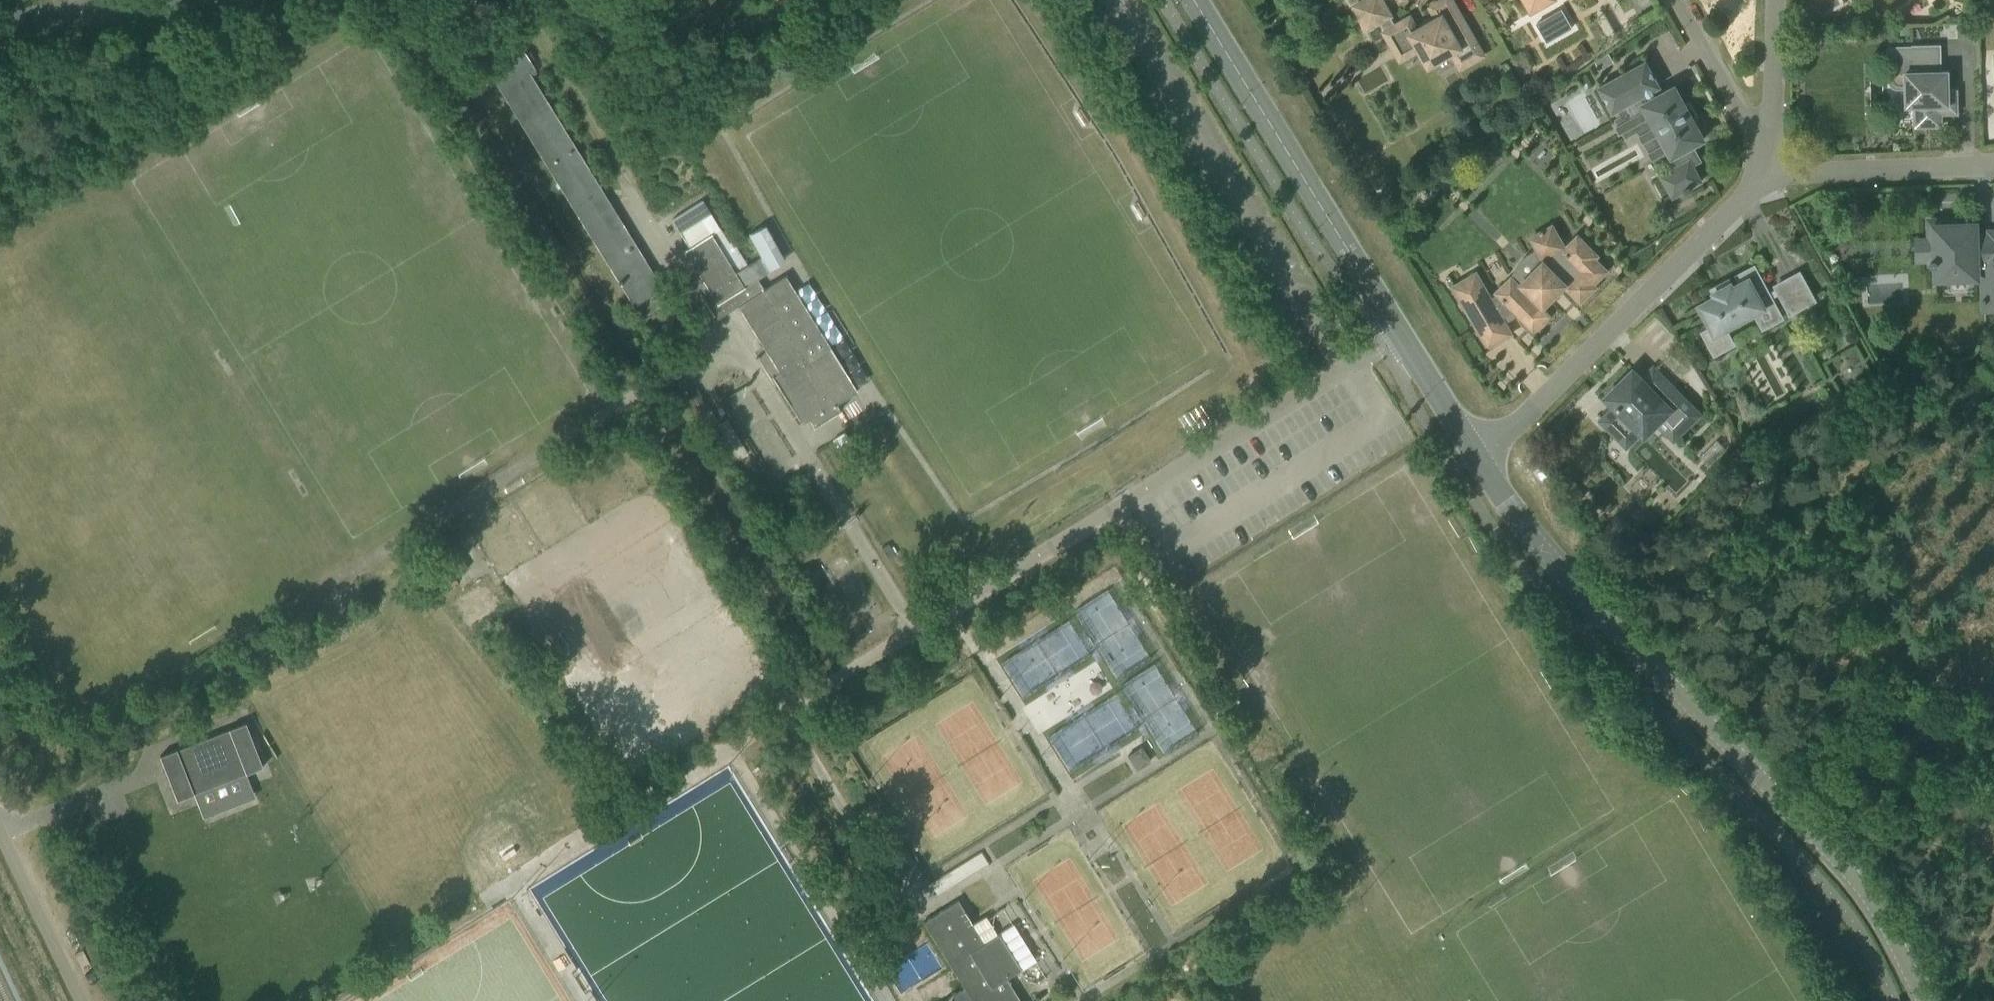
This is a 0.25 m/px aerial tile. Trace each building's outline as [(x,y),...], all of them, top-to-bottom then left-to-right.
[(1355,6),(1368,29),(1380,22),(1385,31),(1384,32),(1392,47),(1394,46),(1393,45),(1403,40),(1410,53),(1410,54),(1419,49),(1429,66),(1452,53),(1460,68),(1484,55),(1452,0),(1440,0),(1429,6),(1437,18),(1417,30),(1410,17),(1396,25),(1390,16),(1391,16),(1382,0),(1365,0),(1355,6)] [(1530,15),(1557,0),(1521,0),(1530,15)] [(1562,9),(1536,24),(1547,43),(1573,28),(1562,9)] [(1894,86),(1898,87),(1906,87),(1906,106),(1914,106),(1915,126),(1922,126),(1922,127),(1934,127),(1934,126),(1941,125),(1941,113),(1957,113),(1957,90),(1949,90),(1948,71),(1940,71),(1940,46),(1913,46),(1913,47),(1897,47),(1898,72),(1894,73),(1891,76),(1890,80),(1891,83),(1894,86)] [(663,288),(594,177),(529,72),(535,69),(524,50),(489,72),(634,305),(663,288)] [(1661,175),(1673,197),(1674,196),(1675,198),(1691,189),(1690,187),(1700,181),(1701,181),(1692,165),(1701,160),(1692,145),(1703,139),(1704,139),(1694,120),(1699,117),(1690,101),(1685,104),(1674,86),(1674,87),(1658,95),(1654,88),(1658,86),(1658,87),(1659,86),(1646,61),(1645,62),(1600,87),(1599,87),(1613,112),(1614,111),(1618,108),(1622,115),(1616,119),(1619,124),(1617,126),(1621,133),(1623,131),(1626,137),(1649,124),(1674,169),(1663,175),(1662,175),(1661,175)] [(736,305),(762,346),(755,350),(771,375),(789,404),(790,404),(802,423),(808,419),(813,427),(840,410),(839,409),(838,410),(835,405),(856,391),(830,348),(808,362),(763,290),(764,289),(758,278),(759,277),(750,263),(747,265),(732,241),(729,243),(711,213),(680,233),(688,247),(683,250),(707,289),(701,293),(706,302),(704,304),(714,320),(736,305)] [(1930,221),(1930,239),(1936,239),(1936,259),(1931,259),(1931,263),(1936,263),(1937,278),(1957,277),(1979,277),(1981,313),(1993,312),(1993,236),(1989,236),(1976,236),(1975,224),(1960,225),(1959,220),(1930,221)] [(1511,278),(1497,292),(1497,293),(1491,299),(1476,273),(1453,287),(1488,347),(1511,333),(1502,318),(1515,311),(1534,329),(1536,328),(1539,326),(1541,325),(1543,323),(1545,320),(1547,318),(1548,315),(1541,308),(1543,306),(1544,306),(1565,285),(1567,286),(1566,287),(1581,302),(1595,287),(1593,284),(1606,270),(1594,258),(1597,255),(1578,236),(1565,249),(1563,247),(1564,247),(1552,226),(1543,231),(1543,230),(1539,232),(1540,233),(1531,238),(1537,248),(1532,251),(1527,253),(1521,260),(1517,265),(1515,269),(1511,278)] [(1762,329),(1782,318),(1754,267),(1738,276),(1742,282),(1733,287),(1731,283),(1714,292),(1717,296),(1700,305),(1713,328),(1704,333),(1713,350),(1715,354),(1734,343),(1727,329),(1755,315),(1762,329)] [(1786,303),(1791,313),(1815,301),(1800,273),(1776,286),(1786,303)] [(1698,414),(1654,370),(1643,381),(1633,372),(1608,397),(1617,406),(1603,421),(1627,444),(1641,430),(1646,437),(1659,425),(1673,439),(1698,414)] [(443,554),(456,576),(468,568),(467,567),(472,564),(465,553),(461,556),(455,547),(443,554)] [(847,710),(841,701),(833,706),(838,715),(847,710)] [(246,722),(160,755),(177,800),(196,792),(195,792),(244,773),(244,774),(263,767),(246,722)] [(1141,746),(1127,755),(1136,770),(1150,761),(1141,746)] [(985,942),(958,899),(922,922),(964,988),(948,998),(949,1000),(1021,1000),(1006,977),(1021,968),(999,933),(985,942)]
